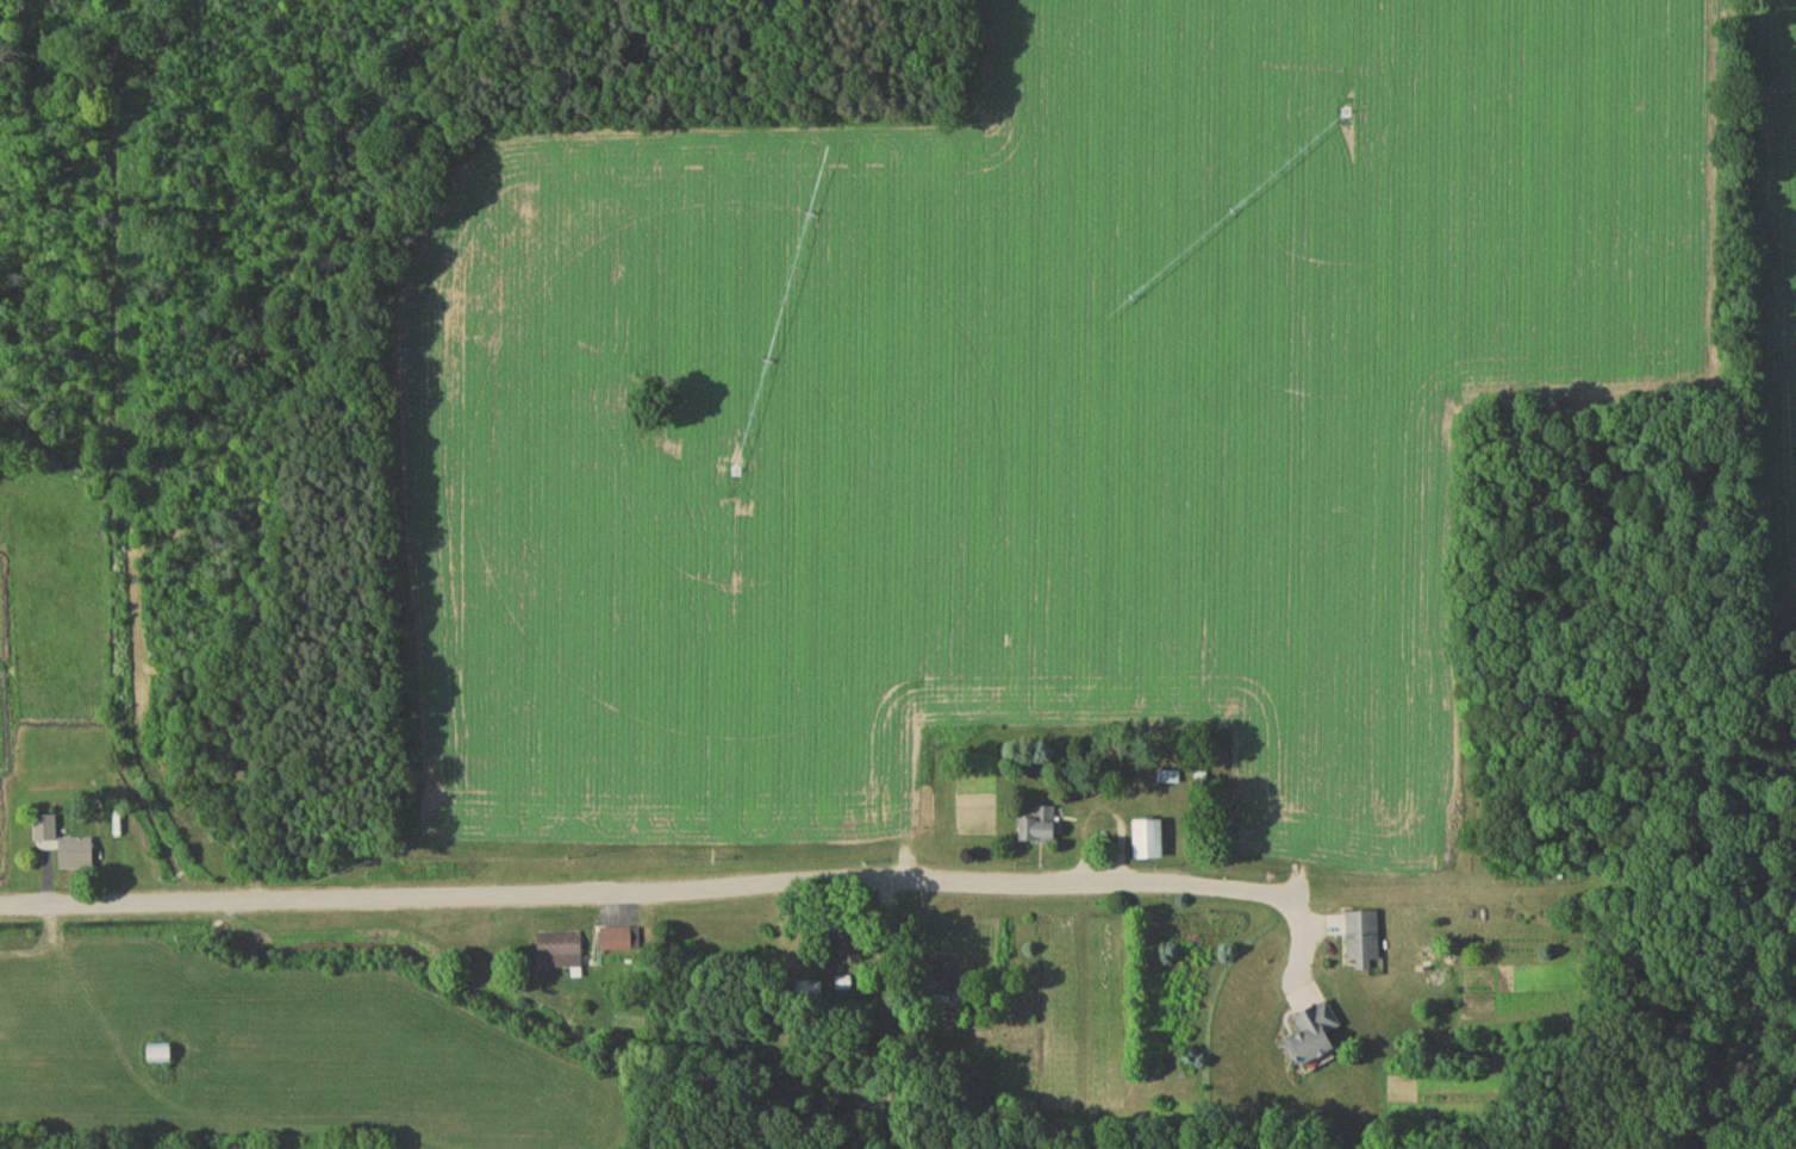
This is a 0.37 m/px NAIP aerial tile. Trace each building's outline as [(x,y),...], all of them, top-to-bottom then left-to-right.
[(1036,822),(1023,822),(1023,845),(1059,845),(1059,810),(1036,810),(1036,822)] [(35,845),(58,845),(58,818),(35,818),(35,845)] [(1166,823),(1137,823),(1137,863),(1166,863),(1166,823)] [(95,873),(95,841),(61,841),(61,873),(95,873)] [(1381,965),(1381,916),(1349,916),(1349,966),(1359,966),(1359,975),(1372,975),(1372,965),(1381,965)] [(603,931),(603,955),(642,955),(642,931),(603,931)] [(538,936),(538,972),(584,972),(584,936),(538,936)] [(819,996),(818,986),(797,988),(798,999),(819,996)] [(1296,1021),(1304,1037),(1288,1044),(1303,1074),(1343,1055),(1333,1035),(1344,1031),(1331,1005),(1296,1021)] [(174,1048),(150,1048),(150,1067),(174,1067),(174,1048)]
